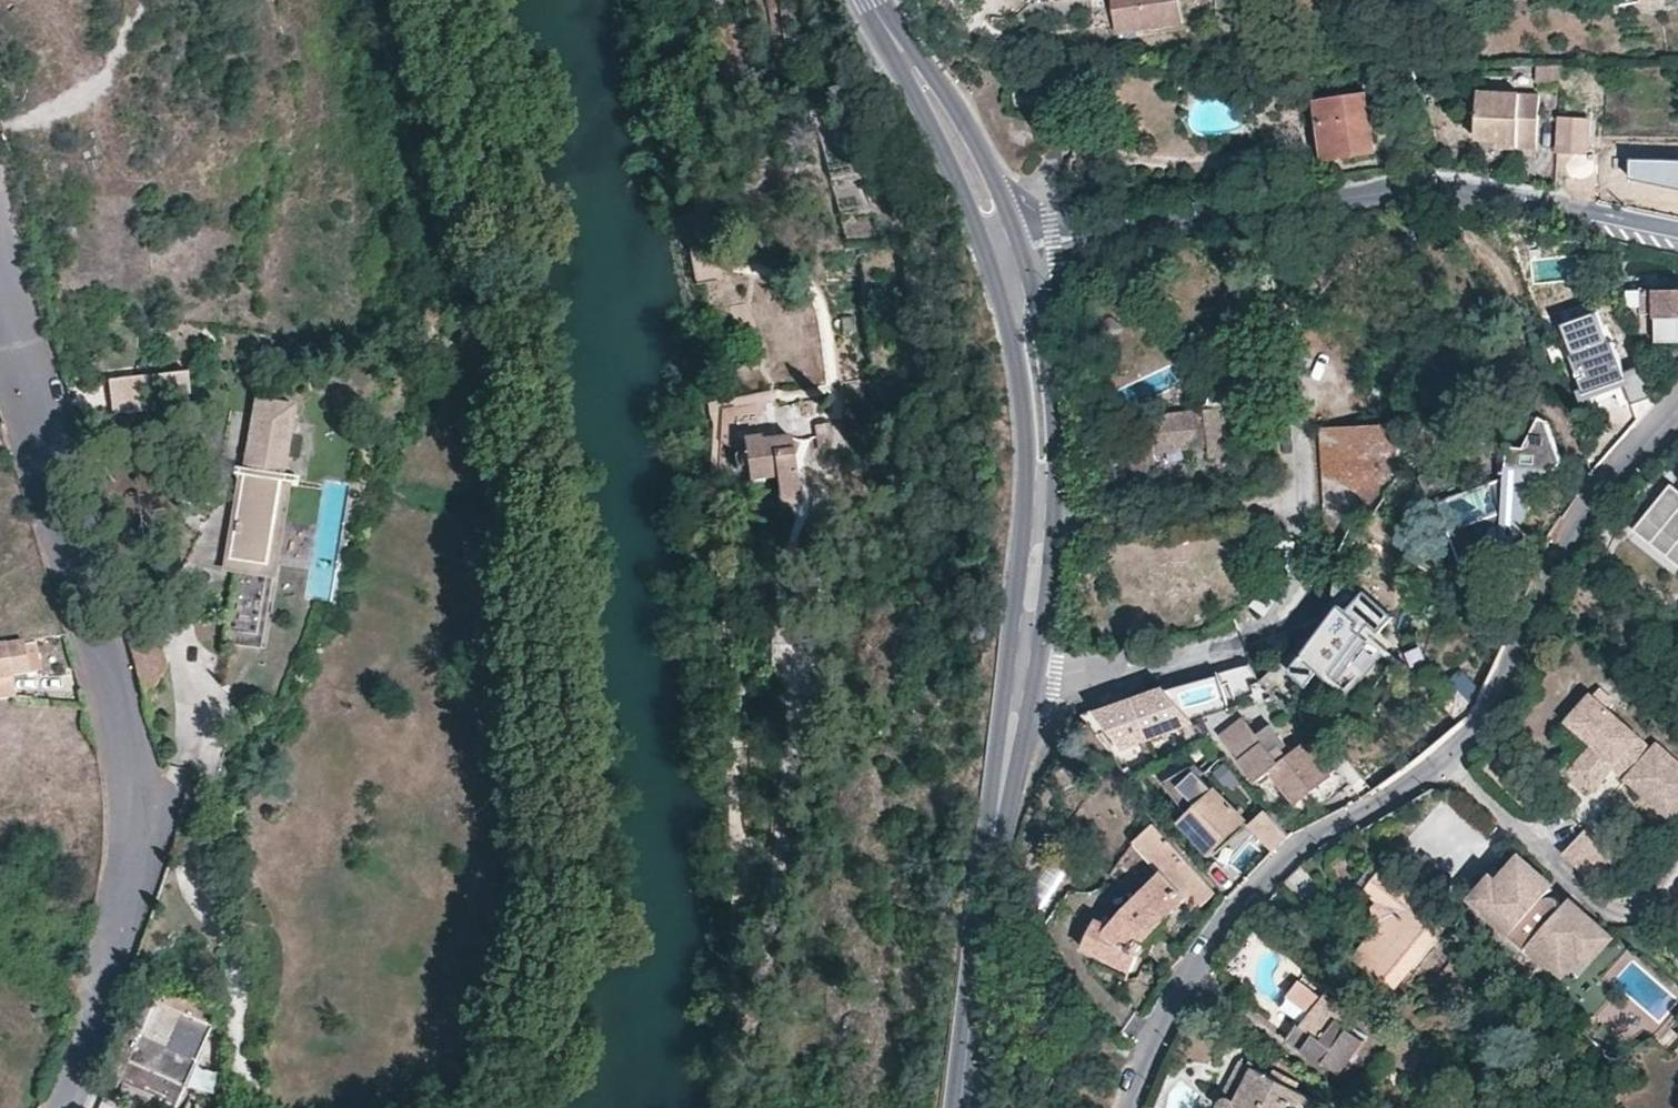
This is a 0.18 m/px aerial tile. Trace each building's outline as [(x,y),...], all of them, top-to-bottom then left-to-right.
[(1137,29),(1180,22),(1177,0),(1113,0),(1117,24),(1118,31),(1137,29)] [(1406,18),(1397,20),(1401,34),(1410,32),(1406,18)] [(1118,31),(1119,39),(1138,36),(1137,29),(1118,31)] [(1538,95),(1478,93),(1475,140),(1498,142),(1518,142),(1518,150),(1535,150),(1535,143),(1538,95)] [(1324,162),(1349,158),(1348,149),(1371,145),(1364,95),(1314,101),(1324,162)] [(836,118),(840,126),(868,117),(865,109),(836,118)] [(1557,155),(1586,154),(1588,118),(1559,118),(1557,155)] [(1372,155),(1371,145),(1348,149),(1349,158),(1372,155)] [(1628,291),(1628,309),(1633,308),(1633,318),(1653,318),(1653,342),(1677,342),(1677,290),(1628,291)] [(1612,385),(1626,426),(1653,395),(1641,364),(1623,370),(1613,342),(1610,343),(1598,307),(1578,314),(1583,330),(1568,335),(1576,355),(1572,356),(1586,395),(1612,385)] [(843,331),(854,330),(854,317),(843,317),(843,331)] [(190,393),(188,370),(157,373),(152,395),(190,393)] [(242,476),(228,561),(236,562),(224,634),(254,639),(295,407),(255,400),(243,470),(242,476)] [(1236,403),(1206,408),(1206,413),(1210,445),(1211,458),(1245,453),(1236,403)] [(1199,408),(1158,413),(1161,451),(1169,450),(1186,448),(1204,446),(1200,413),(1199,408)] [(1544,411),(1532,411),(1528,449),(1513,448),(1509,487),(1497,490),(1506,516),(1448,535),(1459,565),(1463,569),(1509,553),(1542,477),(1555,477),(1563,466),(1544,411)] [(1206,413),(1200,413),(1204,446),(1210,445),(1206,413)] [(815,451),(824,450),(824,426),(815,426),(815,451)] [(1399,475),(1396,427),(1319,430),(1323,505),(1357,503),(1374,509),(1399,475)] [(748,469),(749,475),(776,472),(780,500),(800,497),(791,431),(761,436),(761,433),(744,435),(744,445),(738,446),(734,451),(735,465),(740,469),(748,469)] [(1164,474),(1157,435),(1127,440),(1136,477),(1164,474)] [(1169,450),(1170,458),(1188,457),(1186,448),(1169,450)] [(1676,492),(1669,487),(1644,517),(1677,546),(1677,494),(1676,492)] [(1357,503),(1323,505),(1323,536),(1338,552),(1357,503)] [(1644,517),(1633,530),(1677,567),(1677,546),(1644,517)] [(1424,560),(1430,549),(1411,536),(1403,548),(1424,560)] [(1329,603),(1338,610),(1347,563),(1338,552),(1329,603)] [(1305,655),(1292,674),(1307,687),(1317,674),(1346,698),(1384,650),(1363,630),(1366,626),(1376,634),(1391,617),(1364,593),(1350,608),(1346,604),(1340,611),(1338,610),(1305,655)] [(1295,649),(1305,655),(1338,610),(1329,603),(1295,649)] [(41,665),(36,641),(24,644),(29,667),(41,665)] [(12,671),(29,667),(24,644),(7,647),(6,644),(0,646),(0,696),(17,695),(12,671)] [(1305,655),(1295,649),(1261,682),(1270,693),(1292,674),(1305,655)] [(1248,666),(1224,672),(1234,702),(1262,692),(1248,666)] [(1458,673),(1451,681),(1473,707),(1479,696),(1458,673)] [(1451,681),(1436,701),(1459,725),(1468,716),(1473,707),(1451,681)] [(1205,738),(1164,690),(1096,714),(1085,720),(1111,754),(1116,753),(1181,728),(1185,737),(1173,745),(1177,751),(1205,738)] [(1596,793),(1619,768),(1631,779),(1628,783),(1673,821),(1677,815),(1677,767),(1658,750),(1653,755),(1590,700),(1567,728),(1593,751),(1574,773),(1596,793)] [(1223,737),(1258,782),(1268,776),(1294,804),(1335,769),(1312,741),(1294,754),(1272,727),(1259,736),(1246,720),(1223,737)] [(1207,773),(1230,796),(1243,782),(1220,760),(1207,773)] [(1247,822),(1196,762),(1169,775),(1200,809),(1183,823),(1210,853),(1247,822)] [(1251,827),(1260,836),(1248,848),(1262,862),(1289,836),(1267,811),(1251,827)] [(1154,870),(1159,875),(1117,930),(1111,927),(1097,921),(1084,950),(1130,971),(1138,955),(1141,957),(1183,901),(1194,913),(1215,893),(1152,826),(1131,845),(1154,870)] [(1587,832),(1564,857),(1599,888),(1621,862),(1587,832)] [(1232,865),(1246,879),(1262,862),(1248,848),(1232,865)] [(1545,889),(1516,862),(1501,879),(1508,886),(1500,894),(1493,888),(1484,879),(1468,896),(1504,928),(1494,938),(1541,980),(1566,952),(1577,961),(1596,940),(1551,928),(1548,925),(1555,915),(1555,904),(1549,901),(1545,902),(1536,906),(1531,910),(1529,907),(1545,889)] [(1111,927),(1117,930),(1159,875),(1154,870),(1111,927)] [(1295,871),(1282,885),(1304,903),(1316,887),(1295,871)] [(1372,908),(1374,919),(1378,925),(1347,963),(1367,981),(1370,977),(1388,991),(1435,934),(1417,919),(1423,913),(1376,874),(1363,889),(1378,901),(1372,908)] [(1501,879),(1493,888),(1500,894),(1508,886),(1501,879)] [(1583,967),(1587,970),(1613,941),(1573,905),(1551,928),(1596,940),(1577,961),(1583,967)] [(1557,995),(1583,967),(1577,961),(1566,952),(1541,980),(1557,995)] [(1339,1073),(1363,1041),(1337,1022),(1345,1011),(1301,979),(1289,996),(1311,1012),(1302,1025),(1299,1022),(1287,1039),(1322,1066),(1325,1063),(1339,1073)] [(126,1086),(184,1100),(203,1024),(144,1009),(126,1086)] [(1257,1061),(1246,1055),(1219,1102),(1221,1104),(1224,1101),(1227,1099),(1230,1100),(1234,1102),(1257,1061)] [(1319,1103),(1294,1089),(1298,1081),(1276,1069),(1275,1071),(1257,1061),(1234,1102),(1230,1100),(1227,1099),(1224,1101),(1221,1104),(1220,1107),(1316,1107),(1319,1103)] [(192,1065),(187,1083),(212,1091),(218,1072),(192,1065)]
